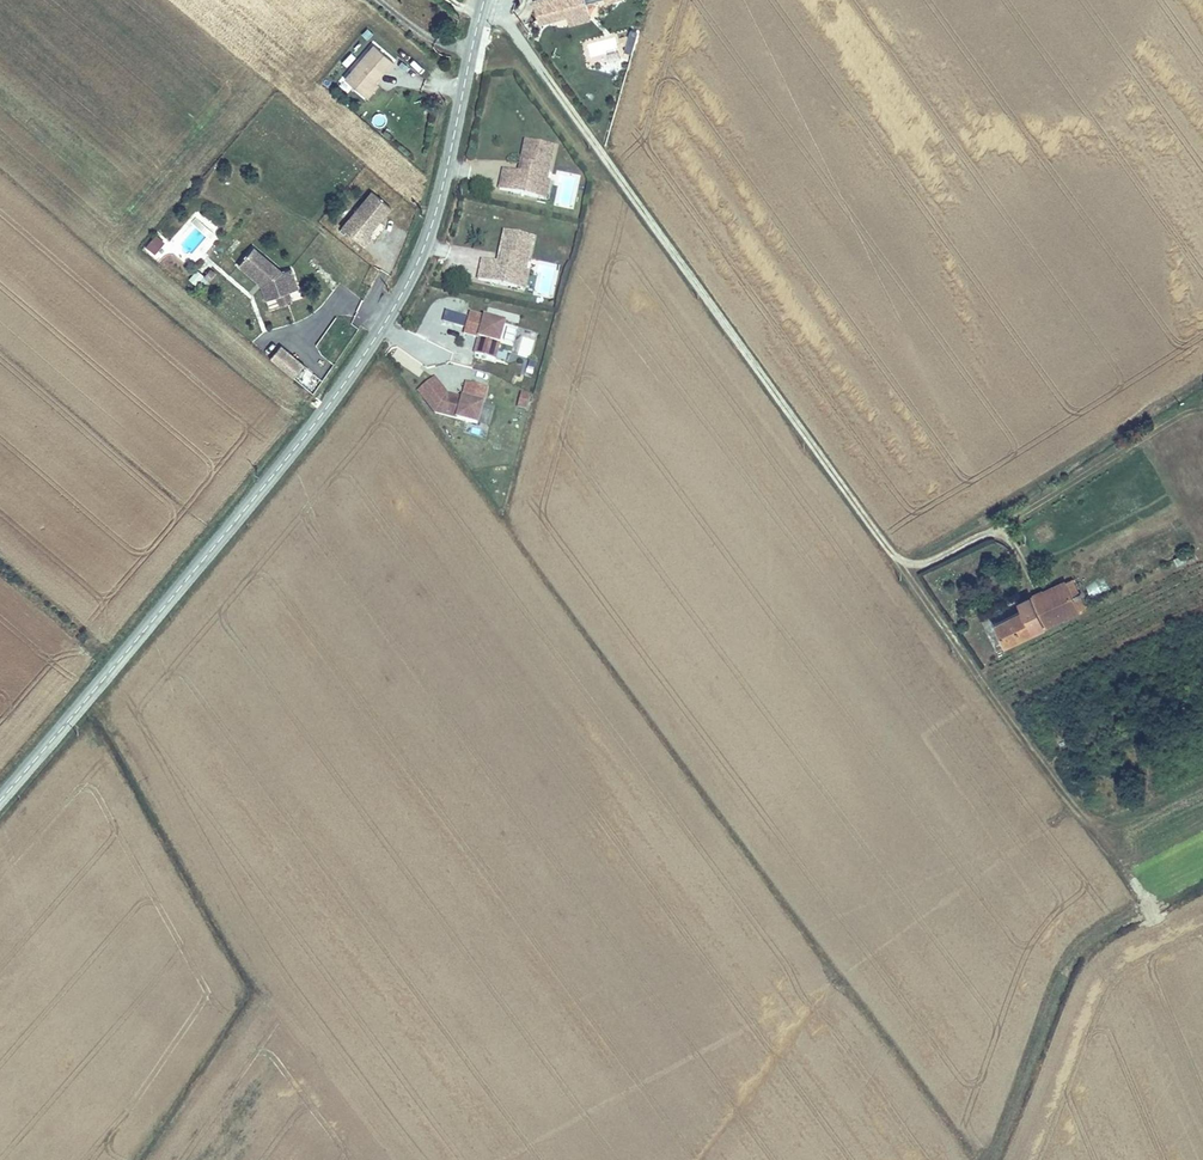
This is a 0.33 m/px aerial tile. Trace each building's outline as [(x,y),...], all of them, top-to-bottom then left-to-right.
[(537,19),(564,12),(584,6),(583,0),(532,0),(537,19)] [(587,15),(584,6),(564,12),(567,20),(587,15)] [(635,54),(638,32),(628,31),(625,53),(635,54)] [(371,49),(342,83),(361,99),(372,86),(383,73),(385,74),(391,66),(371,49)] [(376,89),(372,86),(361,99),(365,102),(376,89)] [(377,112),(371,122),(381,128),(387,118),(377,112)] [(496,187),(535,197),(539,179),(544,180),(552,146),(523,139),(520,152),(523,152),(519,171),(501,167),(496,187)] [(539,179),(535,197),(543,199),(547,181),(544,180),(539,179)] [(366,239),(389,210),(370,194),(340,230),(362,249),(369,241),(366,239)] [(474,277),(513,286),(517,268),(522,269),(530,235),(502,229),(499,241),(501,242),(497,261),(479,257),(474,277)] [(155,233),(144,249),(154,256),(160,247),(165,251),(170,243),(155,233)] [(251,249),(236,267),(254,282),(257,279),(261,282),(268,300),(274,298),(287,293),(296,290),(289,270),(280,273),(251,249)] [(517,268),(513,286),(521,288),(525,270),(522,269),(517,268)] [(202,276),(197,271),(189,278),(199,290),(216,275),(211,269),(202,276)] [(254,282),(253,283),(259,288),(264,301),(268,300),(261,282),(257,279),(254,282)] [(287,293),(274,298),(278,308),(291,303),(287,293)] [(503,319),(467,310),(462,330),(474,333),(475,329),(478,330),(477,334),(474,350),(494,355),(503,319)] [(504,342),(513,344),(517,326),(508,324),(504,342)] [(287,353),(279,347),(269,359),(277,365),(287,353)] [(302,366),(287,353),(277,365),(293,378),(302,366)] [(526,362),(525,374),(533,375),(535,363),(526,362)] [(487,384),(466,379),(462,395),(461,399),(458,398),(459,395),(447,392),(442,412),(478,421),(487,384)] [(520,393),(517,406),(526,408),(530,396),(520,393)] [(1092,597),(1109,588),(1102,575),(1085,584),(1092,597)] [(989,625),(1000,647),(1073,611),(1060,581),(1024,599),(1028,607),(989,625)]
